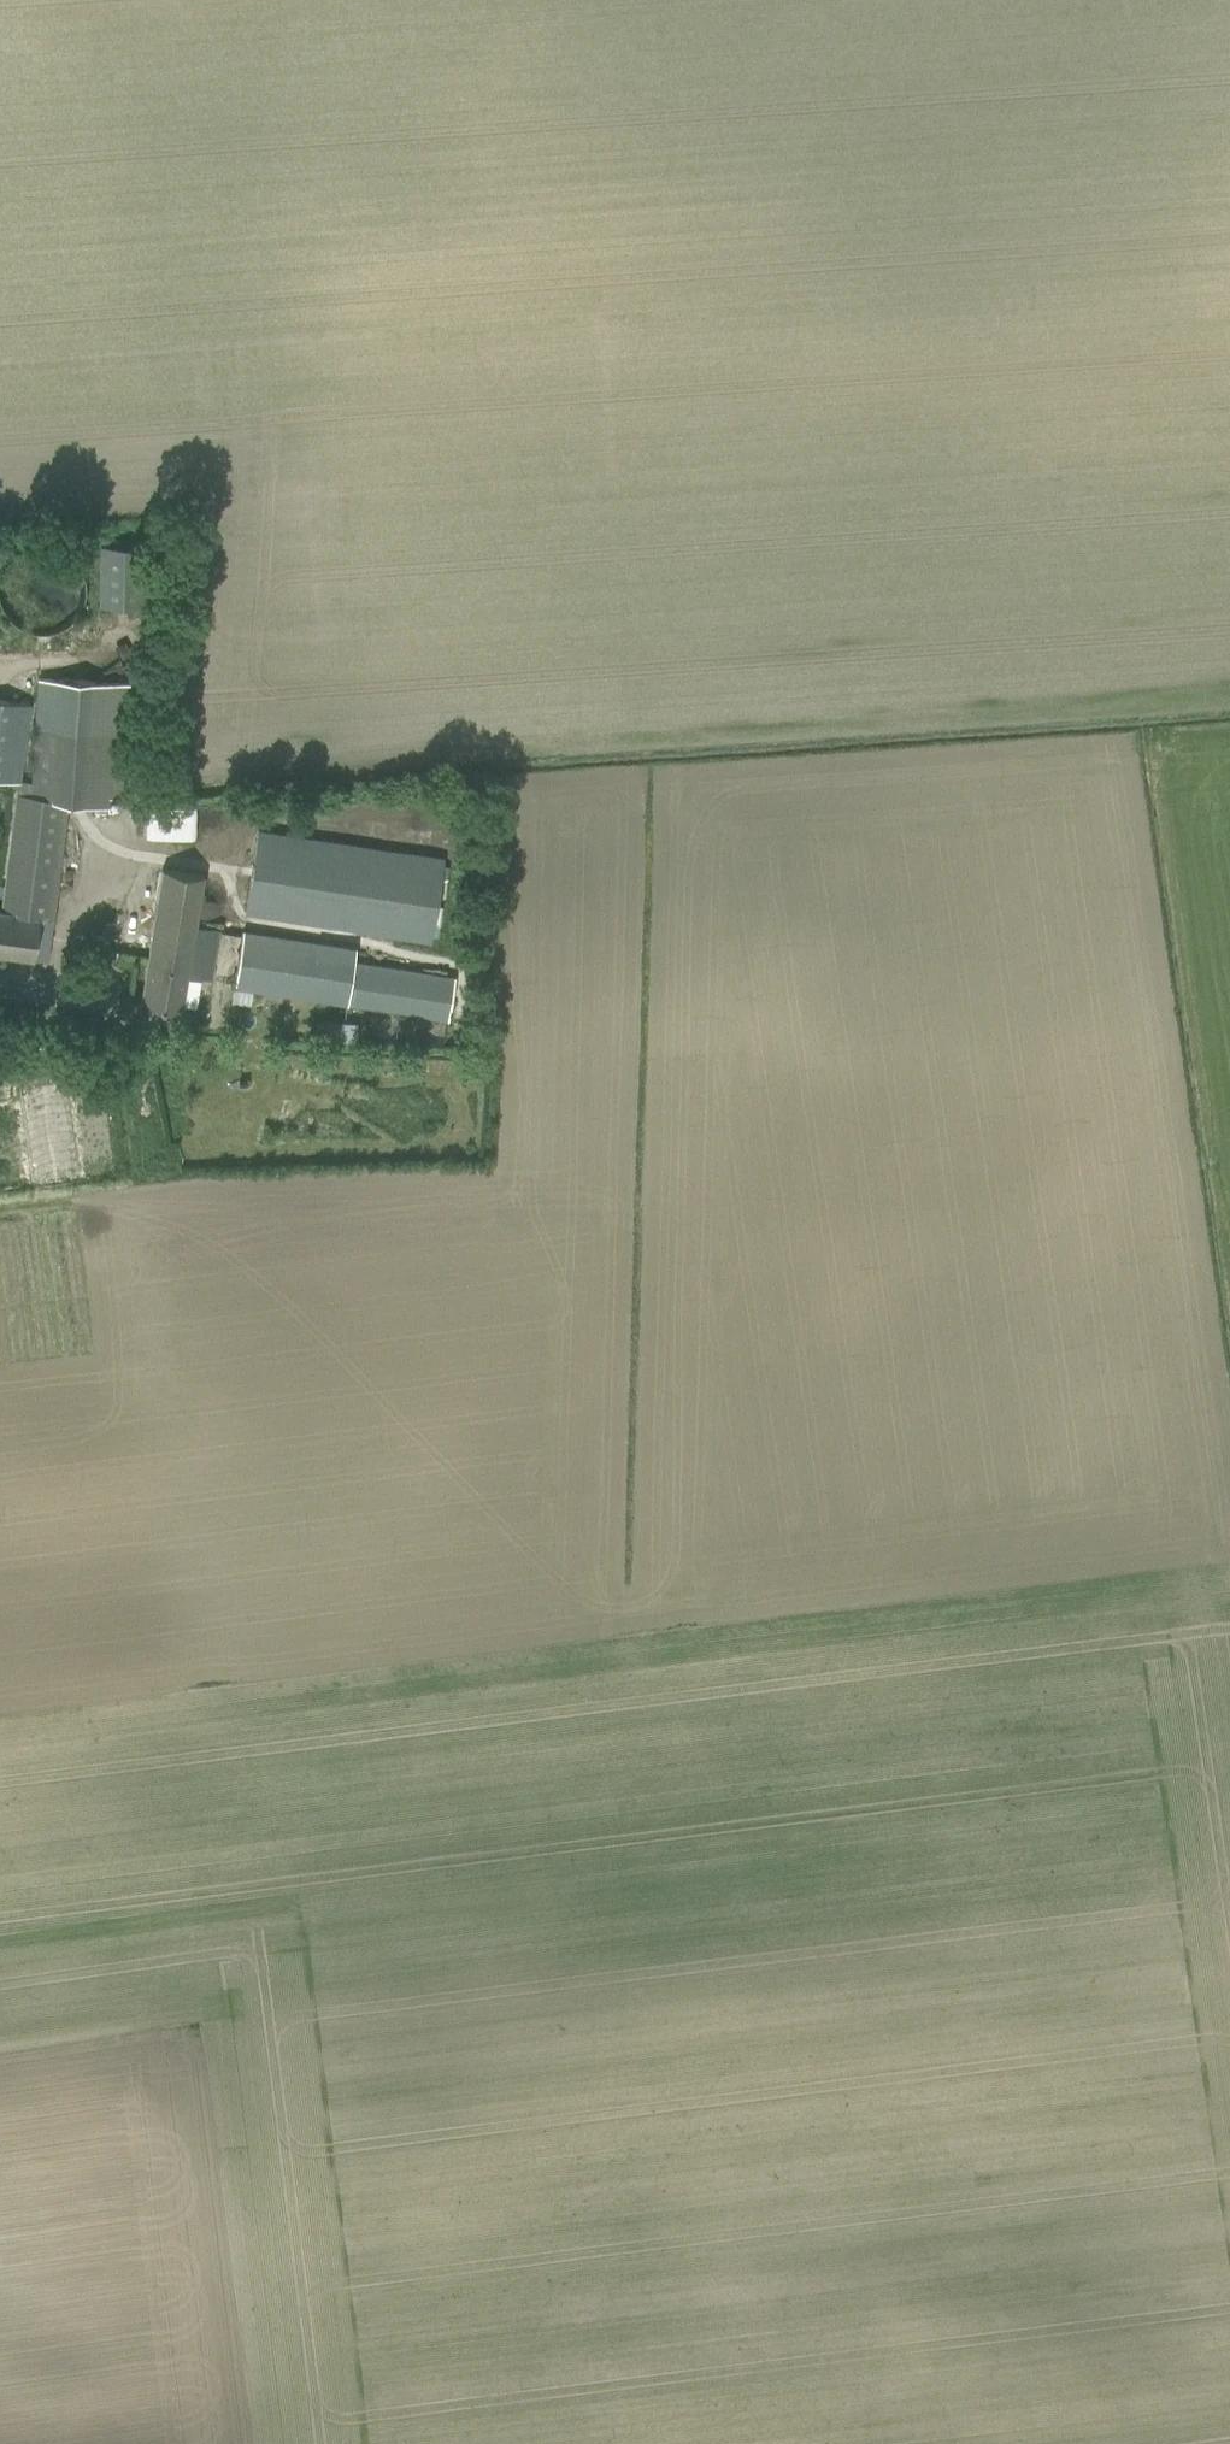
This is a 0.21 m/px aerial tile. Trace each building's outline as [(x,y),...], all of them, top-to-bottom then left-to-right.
[(7,560),(4,564),(2,568),(0,572),(0,602),(1,604),(3,608),(5,612),(8,616),(11,619),(15,622),(18,625),(23,627),(27,629),(31,630),(36,631),(41,632),(45,632),(50,631),(54,630),(59,628),(63,626),(67,624),(71,621),(74,618),(77,615),(80,611),(82,607),(84,602),(85,598),(86,593),(87,589),(86,584),(86,579),(85,575),(83,570),(81,566),(79,562),(76,558),(73,555),(69,552),(66,549),(61,547),(57,545),(53,544),(48,543),(44,543),(39,543),(34,543),(30,544),(25,546),(21,548),(17,550),(13,553),(10,556),(7,560)] [(101,545),(99,604),(143,605),(144,546),(101,545)] [(32,790),(123,795),(129,683),(38,678),(32,780),(32,790)] [(18,782),(18,778),(29,707),(0,703),(0,779),(10,781),(18,782)] [(33,958),(33,957),(48,959),(51,935),(65,830),(70,801),(31,795),(32,790),(32,780),(18,778),(18,782),(10,781),(9,786),(17,787),(1,910),(0,910),(0,953),(33,958)] [(146,800),(148,834),(197,832),(195,798),(146,800)] [(357,929),(430,941),(443,859),(258,830),(245,912),(338,926),(357,929)] [(162,869),(141,1002),(181,1009),(187,974),(211,978),(219,929),(196,925),(204,875),(162,869)] [(352,960),(354,948),(242,931),(234,985),(447,1019),(454,977),(352,960)] [(331,1022),(330,1041),(356,1042),(357,1024),(331,1022)]
